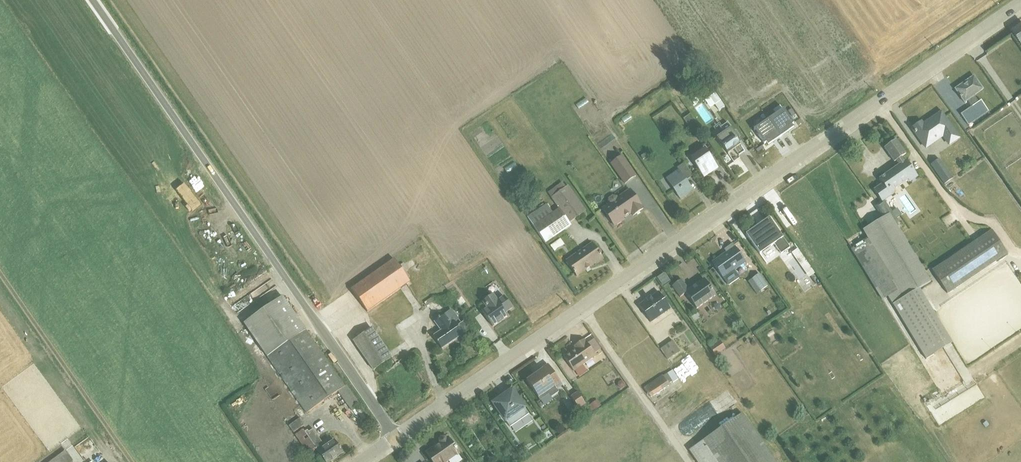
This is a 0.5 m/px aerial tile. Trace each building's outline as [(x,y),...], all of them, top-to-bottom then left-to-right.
[(1012,32),(1020,44),(1020,26),(1012,32)] [(963,84),(955,89),(965,103),(968,101),(972,107),(961,115),(968,125),(988,111),(981,101),(979,102),(975,97),(976,96),(975,96),(983,90),(975,77),(964,85),(963,84)] [(715,93),(705,101),(710,108),(715,105),(719,110),(724,106),(715,93)] [(581,97),(570,104),(577,114),(587,107),(581,97)] [(695,115),(701,124),(710,119),(704,109),(695,115)] [(769,119),(781,137),(794,128),(792,125),(794,124),(785,111),(777,116),(776,114),(769,119)] [(921,122),(912,129),(926,149),(943,138),(949,146),(960,139),(941,113),(930,121),(930,122),(924,126),(921,122)] [(690,114),(684,119),(693,132),(700,127),(690,114)] [(781,137),(769,119),(762,124),(763,126),(755,132),(764,145),(766,143),(768,146),(781,137)] [(724,133),(717,138),(728,154),(735,150),(739,156),(745,152),(739,144),(741,143),(739,139),(741,138),(736,132),(735,133),(728,123),(720,128),(724,133)] [(882,184),(874,190),(882,202),(894,194),(893,192),(909,181),(910,183),(918,178),(906,161),(904,162),(901,158),(906,154),(896,140),(884,148),(894,163),(896,162),(899,166),(879,180),(882,184)] [(705,148),(691,158),(704,178),(718,168),(705,148)] [(623,155),(611,164),(625,185),(637,176),(623,155)] [(939,160),(931,166),(945,185),(953,179),(939,160)] [(679,170),(666,179),(681,200),(693,191),(686,181),(693,176),(684,163),(677,168),(679,170)] [(547,204),(528,217),(546,244),(572,226),(569,223),(587,211),(569,185),(566,187),(563,182),(548,193),(559,209),(553,213),(547,204)] [(609,204),(602,209),(614,226),(616,224),(618,225),(621,222),(622,221),(624,219),(623,219),(631,213),(633,216),(643,209),(629,190),(618,198),(618,197),(614,196),(609,199),(608,203),(609,204)] [(890,215),(846,241),(882,299),(888,296),(926,360),(952,344),(920,290),(931,282),(890,215)] [(756,232),(748,238),(760,254),(774,245),(781,254),(790,248),(769,219),(758,226),(762,231),(758,234),(756,232)] [(762,231),(758,226),(746,235),(748,238),(756,232),(758,234),(762,231)] [(993,232),(933,271),(948,294),(1008,255),(993,232)] [(592,243),(566,261),(577,276),(603,259),(592,243)] [(723,256),(712,263),(729,286),(740,278),(735,271),(746,263),(735,247),(733,244),(724,250),(727,254),(723,256)] [(798,249),(792,253),(809,278),(815,274),(798,249)] [(395,259),(351,290),(368,312),(410,282),(395,259)] [(665,274),(658,279),(663,286),(670,281),(665,274)] [(760,274),(748,282),(757,294),(768,286),(760,274)] [(682,280),(672,286),(680,297),(686,293),(697,309),(716,296),(704,280),(689,290),(682,280)] [(650,298),(639,306),(644,312),(643,314),(645,316),(647,317),(651,323),(670,309),(659,292),(650,298)] [(487,308),(482,312),(493,327),(508,317),(505,313),(512,308),(504,296),(498,300),(494,294),(482,302),(487,308)] [(283,297),(244,323),(306,413),(338,391),(351,410),(360,405),(346,386),(345,387),(283,297)] [(433,297),(425,303),(427,306),(435,300),(433,297)] [(438,313),(432,318),(441,331),(433,336),(442,349),(470,330),(464,321),(461,323),(452,310),(441,317),(438,313)] [(372,328),(354,341),(374,371),(393,358),(372,328)] [(768,328),(762,333),(767,341),(774,337),(768,328)] [(594,354),(587,343),(585,339),(574,347),(575,349),(564,357),(574,371),(575,371),(584,365),(596,356),(594,354)] [(587,343),(594,354),(601,349),(594,339),(587,343)] [(673,341),(661,350),(668,360),(680,351),(673,341)] [(719,341),(710,348),(716,357),(725,349),(719,341)] [(703,348),(687,359),(693,367),(697,364),(699,368),(711,360),(703,348)] [(543,370),(527,381),(541,400),(550,394),(552,397),(559,392),(557,389),(563,385),(548,365),(542,369),(543,370)] [(584,365),(575,371),(580,378),(588,372),(584,365)] [(663,376),(644,388),(648,394),(647,394),(648,395),(649,395),(651,398),(670,385),(668,384),(672,381),(673,383),(679,379),(673,371),(663,377),(663,376)] [(719,373),(707,381),(709,384),(711,382),(714,386),(717,384),(719,387),(726,382),(719,373)] [(501,399),(494,404),(510,427),(529,414),(525,409),(527,408),(513,389),(503,396),(504,398),(501,400),(501,399)] [(578,393),(571,397),(585,417),(592,413),(578,393)] [(597,400),(589,406),(593,412),(602,406),(597,400)] [(689,450),(697,461),(776,461),(743,414),(689,450)] [(300,419),(289,426),(294,433),(304,426),(300,419)] [(295,435),(308,454),(316,449),(325,461),(329,461),(343,452),(335,440),(325,447),(313,429),(309,432),(308,430),(305,432),(303,430),(295,435)] [(460,455),(449,438),(447,439),(445,438),(443,438),(440,440),(441,443),(426,453),(432,461),(450,461),(460,455)] [(51,461),(73,461),(74,461),(66,451),(51,461)]
